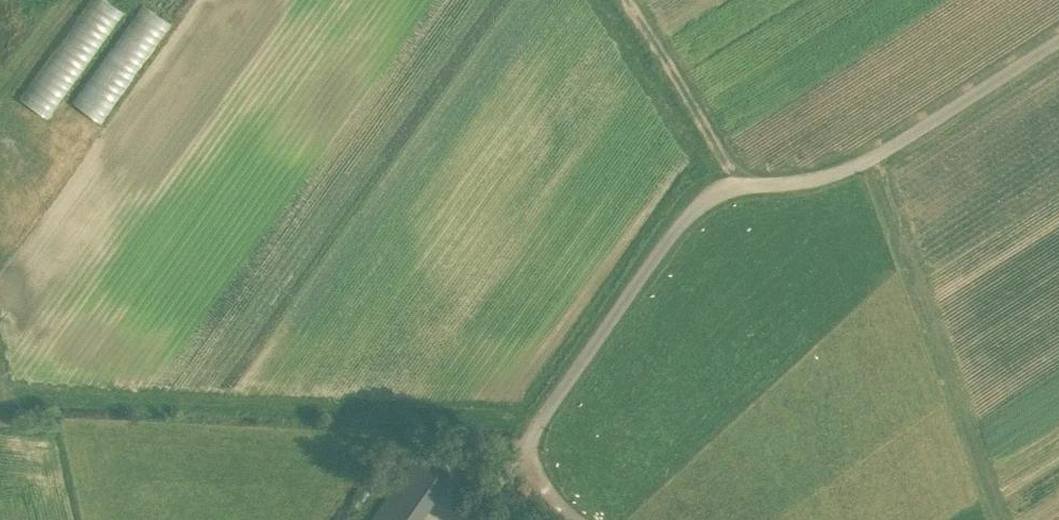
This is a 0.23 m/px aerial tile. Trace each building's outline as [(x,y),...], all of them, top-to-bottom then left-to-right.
[(33,90),(56,106),(125,9),(112,0),(97,0),(33,90)] [(105,121),(172,19),(144,1),(111,51),(110,51),(76,102),(105,121)] [(446,481),(413,458),(369,519),(418,519),(446,481)]
